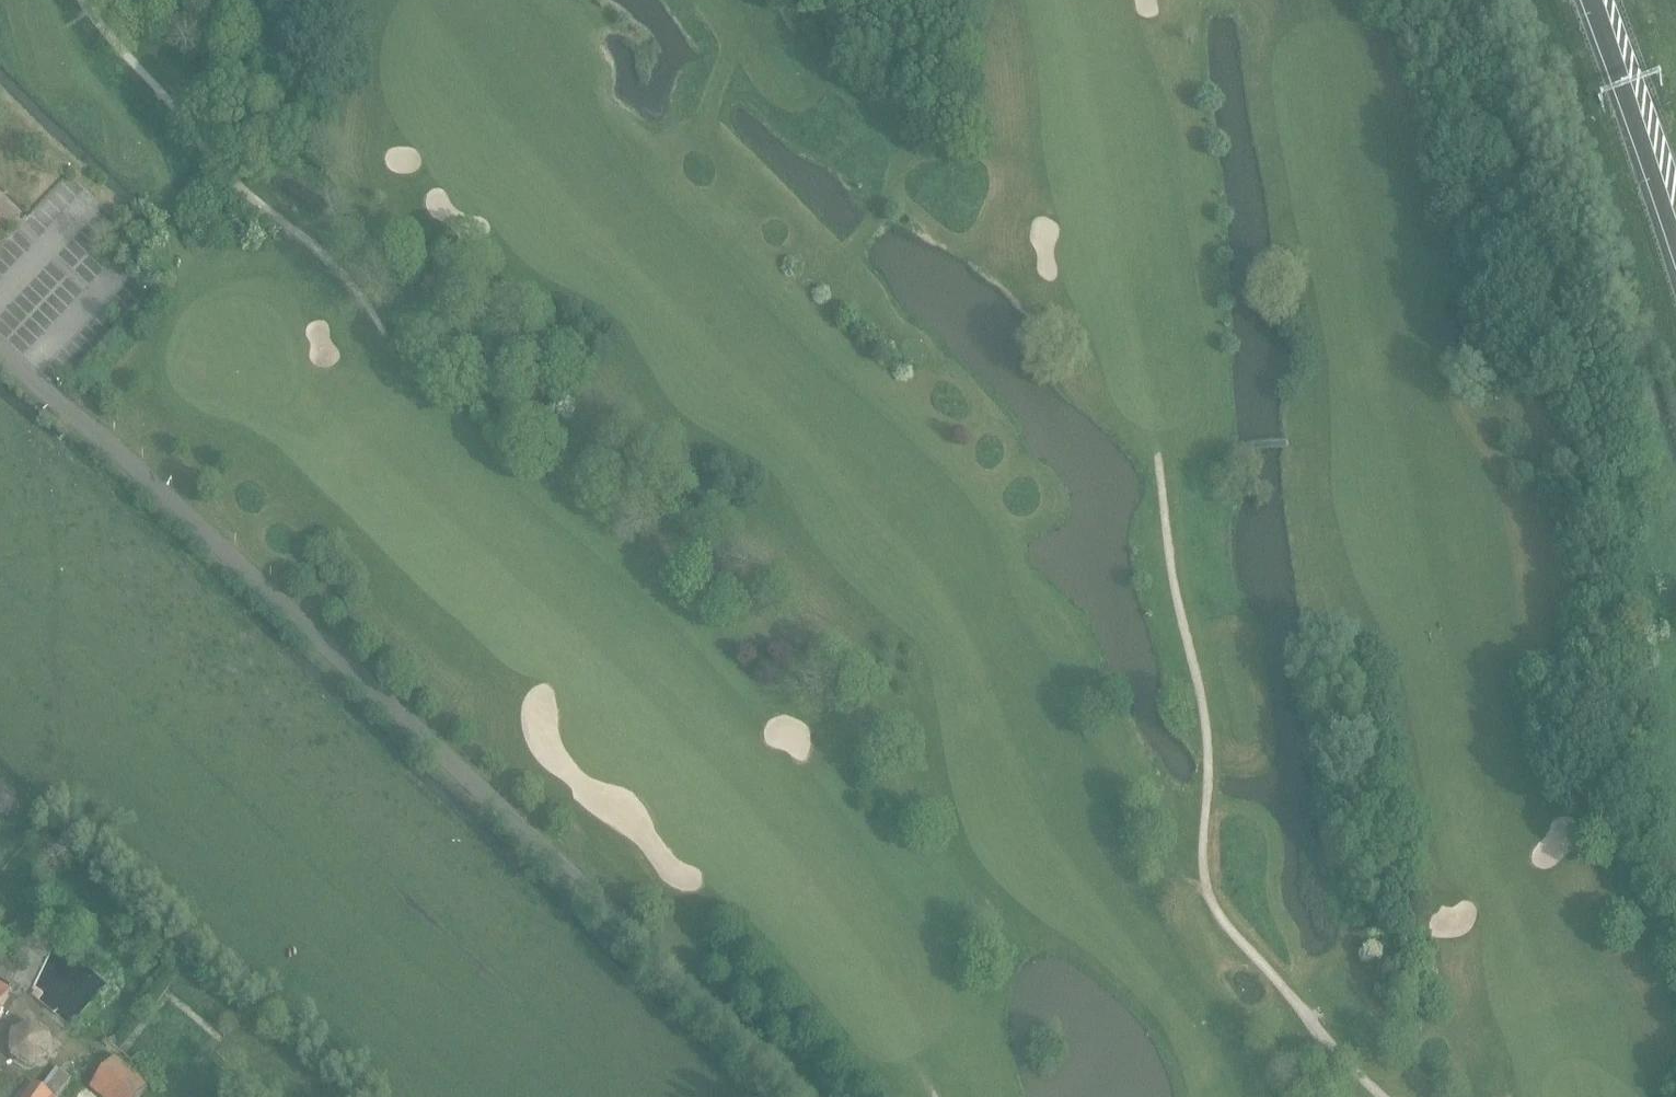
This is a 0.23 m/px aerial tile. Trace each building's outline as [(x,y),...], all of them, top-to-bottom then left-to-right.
[(12,987),(22,971),(0,958),(0,980),(12,987)] [(12,991),(0,984),(0,1011),(12,991)] [(103,1096),(140,1096),(149,1086),(114,1059),(92,1088),(103,1096)] [(42,1088),(52,1095),(54,1096),(61,1096),(73,1080),(56,1068),(42,1088)] [(52,1095),(33,1082),(23,1096),(54,1096),(52,1095)] [(92,1088),(87,1085),(78,1096),(103,1096),(92,1088)]
